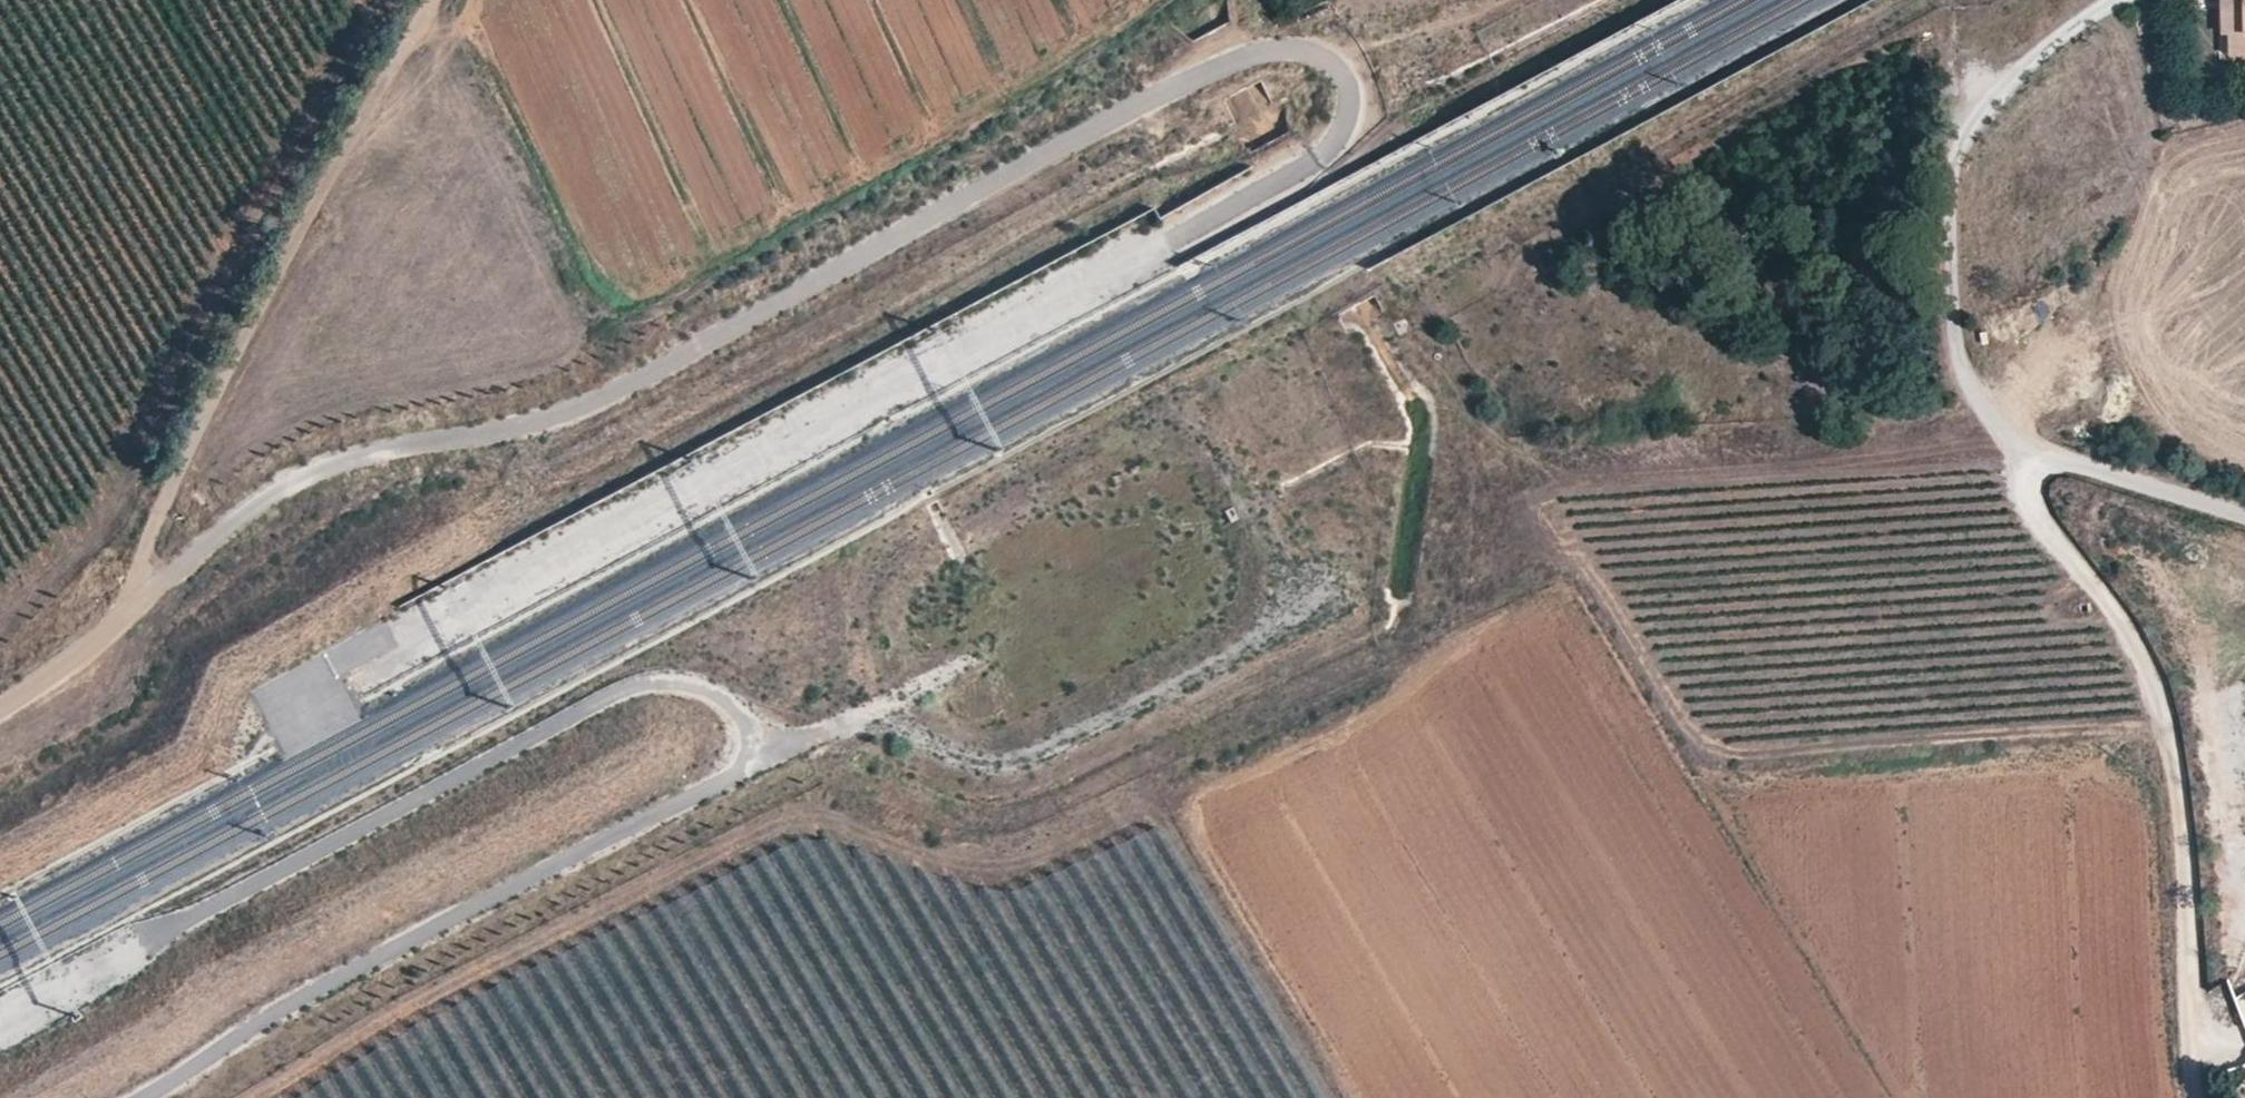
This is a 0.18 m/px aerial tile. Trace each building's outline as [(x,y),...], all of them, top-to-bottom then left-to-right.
[(2221,31),(2229,31),(2230,54),(2244,53),(2244,0),(2221,0),(2221,31)]
